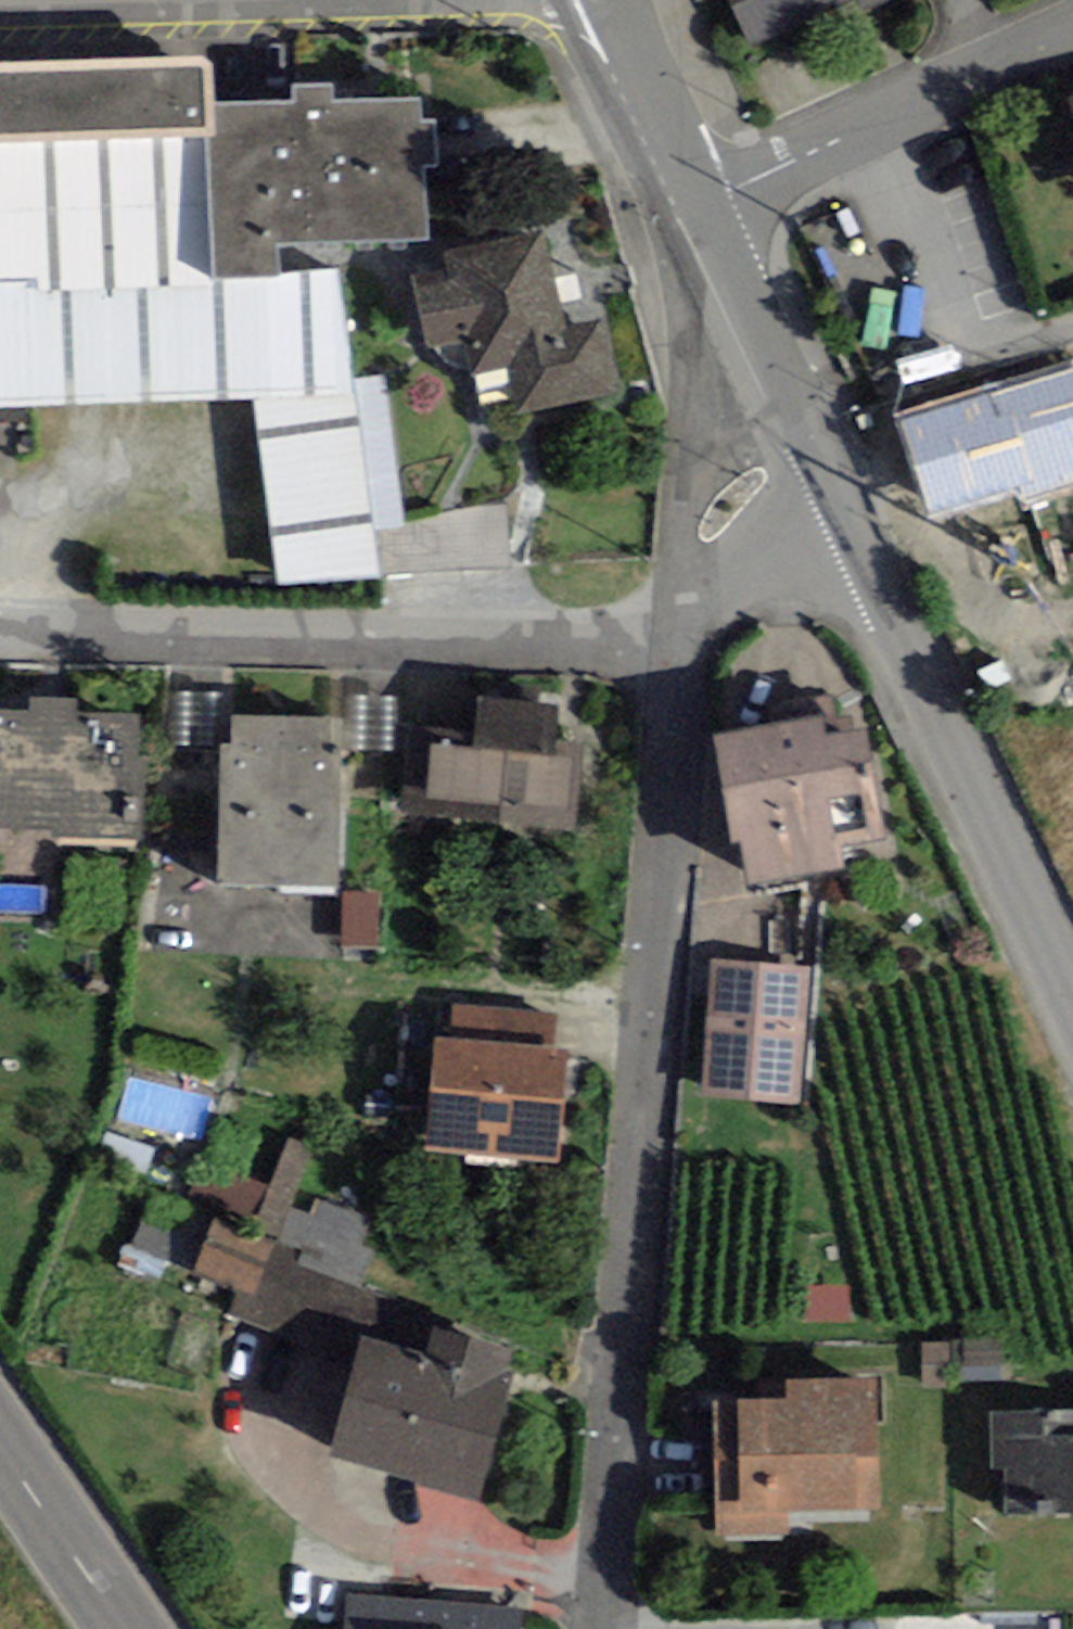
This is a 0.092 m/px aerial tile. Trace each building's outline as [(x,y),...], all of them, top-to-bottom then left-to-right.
[(749,45),(850,0),(729,0),(749,45)] [(863,14),(895,0),(857,0),(863,14)] [(0,61),(0,406),(254,399),(352,397),(351,381),(344,270),(278,271),(278,277),(214,279),(206,135),(212,134),(212,105),(210,54),(0,61)] [(277,245),(426,240),(424,167),(438,167),(437,121),(422,121),(421,98),(333,101),(332,83),(292,84),(293,102),(212,105),(212,134),(214,279),(278,277),(278,271),(277,245)] [(517,414),(621,391),(606,319),(565,328),(544,230),(445,250),(448,267),(411,274),(427,348),(437,347),(440,355),(447,362),(458,368),(468,366),(470,375),(506,366),(517,414)] [(893,414),(924,520),(1017,493),(1023,510),(1072,495),(1072,361),(893,414)] [(385,375),(351,381),(352,397),(377,530),(405,523),(385,375)] [(377,530),(352,397),(254,399),(278,587),(385,577),(377,530)] [(225,691),(172,691),(172,743),(220,743),(225,743),(225,691)] [(396,749),(397,696),(348,695),(346,748),(396,749)] [(499,825),(577,831),(584,744),(556,741),(559,701),(478,695),(475,735),(408,729),(401,810),(500,818),(499,825)] [(52,828),(51,837),(144,840),(147,756),(137,756),(139,713),(77,711),(77,698),(31,697),(30,709),(0,708),(0,826),(52,828)] [(216,884),(338,885),(339,745),(331,745),(331,717),(231,715),(230,744),(225,743),(220,743),(216,884)] [(822,715),(713,735),(731,843),(742,841),(750,886),(844,870),(840,847),(886,839),(866,729),(826,736),(822,715)] [(378,947),(379,893),(344,892),(343,946),(378,947)] [(799,1106),(810,966),(712,958),(701,1098),(799,1106)] [(451,1039),(554,1047),(557,1012),(454,1004),(451,1039)] [(425,1152),(558,1163),(568,1048),(554,1047),(451,1039),(435,1037),(425,1152)] [(256,1228),(277,1236),(288,1205),(309,1146),(288,1139),(256,1228)] [(265,1187),(210,1162),(185,1198),(237,1222),(265,1187)] [(193,1268),(213,1219),(150,1195),(131,1244),(193,1268)] [(383,1224),(315,1199),(312,1212),(288,1205),(277,1236),(276,1244),(301,1252),(296,1266),(362,1288),(383,1224)] [(254,1299),(276,1244),(213,1219),(193,1268),(191,1274),(235,1291),(254,1299)] [(301,1252),(276,1244),(254,1299),(235,1291),(227,1315),(358,1360),(364,1337),(425,1356),(434,1326),(438,1315),(362,1288),(296,1266),(301,1252)] [(849,1284),(809,1286),(811,1323),(851,1321),(849,1284)] [(358,1360),(328,1455),(478,1501),(515,1383),(504,1379),(513,1351),(434,1326),(425,1356),(364,1337),(358,1360)] [(1003,1340),(955,1340),(955,1384),(1003,1384),(1003,1340)] [(951,1390),(950,1341),(920,1342),(921,1391),(951,1390)] [(787,1380),(787,1400),(711,1401),(714,1534),(790,1533),(789,1510),(879,1509),(877,1378),(787,1380)] [(991,1413),(992,1467),(1004,1467),(1005,1515),(1072,1513),(1072,1411),(991,1413)] [(523,1609),(347,1595),(344,1628),(521,1628),(523,1609)]
